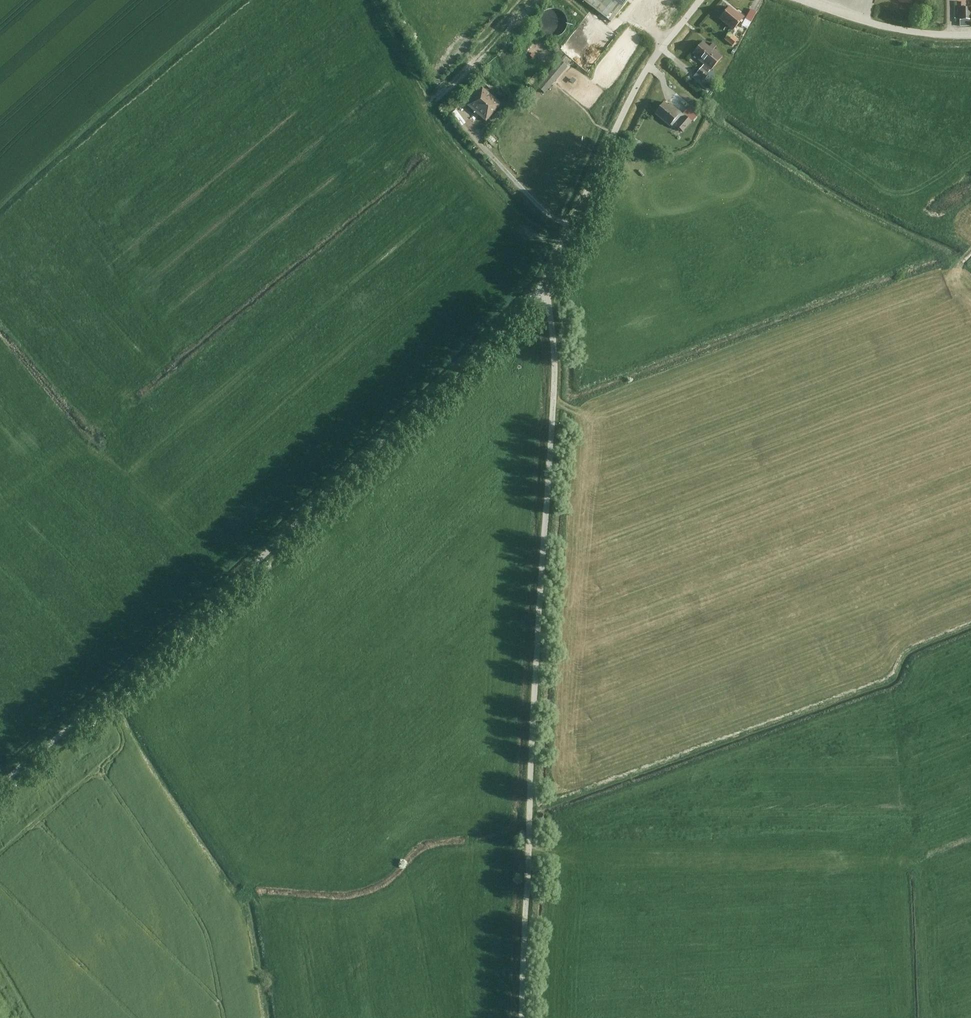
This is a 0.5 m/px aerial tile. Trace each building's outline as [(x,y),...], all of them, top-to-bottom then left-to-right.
[(611,23),(629,0),(582,0),(593,9),(591,12),(605,23),(608,20),(611,23)] [(960,7),(961,21),(970,21),(970,7),(960,7)] [(748,20),(734,9),(724,20),(739,32),(748,20)] [(737,40),(732,36),(728,41),(733,45),(737,40)] [(711,46),(706,42),(696,54),(715,69),(723,58),(715,52),(719,46),(714,43),(711,46)] [(537,88),(544,94),(555,82),(568,67),(560,60),(547,76),(537,88)] [(714,74),(704,67),(694,80),(709,91),(713,86),(708,82),(714,74)] [(506,97),(500,104),(482,88),(476,83),(462,100),(468,105),(467,106),(486,122),(498,108),(504,113),(513,103),(506,97)] [(683,116),(668,103),(659,113),(675,127),(677,123),(683,116)] [(686,130),(692,123),(683,116),(677,123),(686,130)]
